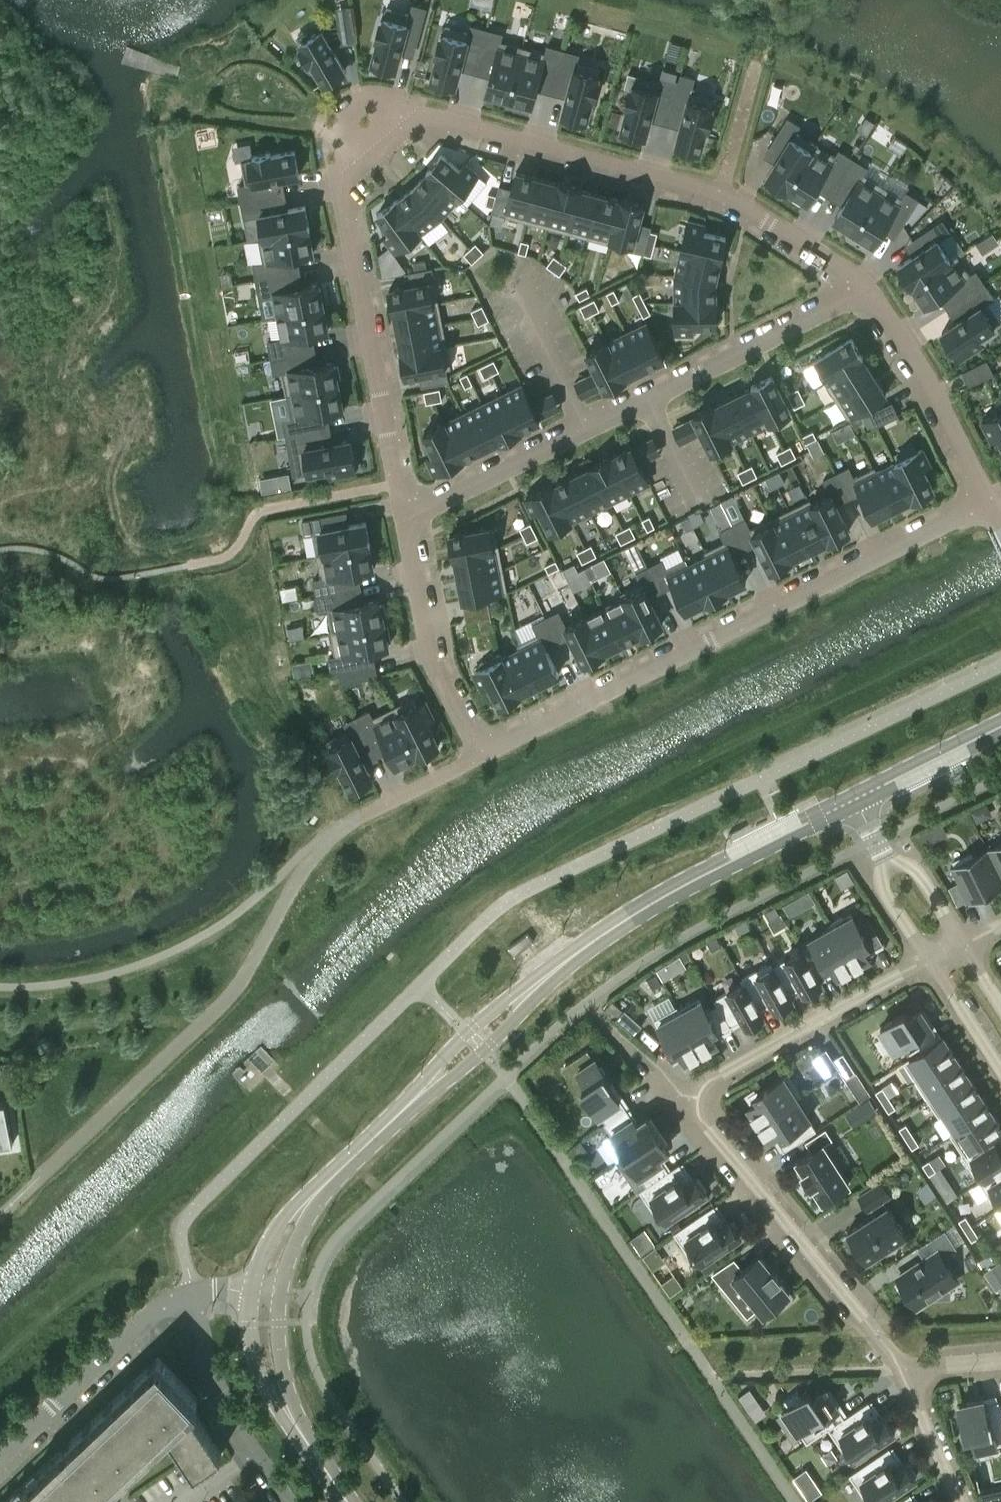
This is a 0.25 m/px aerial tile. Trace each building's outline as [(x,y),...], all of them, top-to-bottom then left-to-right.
[(403,43),(416,47),(426,8),(413,4),(410,14),(387,8),(383,22),(380,21),(376,39),(378,39),(372,62),(396,69),(403,43)] [(355,41),(350,6),(336,8),(341,43),(355,41)] [(345,70),(321,30),(318,24),(297,36),(302,46),(300,47),(309,63),(312,62),(324,83),(345,70)] [(436,80),(435,83),(450,87),(450,84),(455,85),(462,59),(475,63),(485,29),(471,25),(469,33),(445,26),(442,37),(440,37),(435,55),(438,55),(431,78),(436,80)] [(489,30),(479,64),(493,68),(486,92),(509,99),(521,54),(520,54),(522,47),(500,41),(502,34),(489,30)] [(521,54),(509,99),(513,100),(513,102),(526,106),(527,103),(532,105),(539,80),(552,83),(561,49),(547,45),(545,53),(522,47),(520,54),(521,54)] [(565,50),(556,85),(569,88),(567,98),(562,114),(586,120),(592,97),(594,98),(599,80),(597,79),(600,68),(576,62),(578,54),(565,50)] [(628,106),(621,129),(645,136),(649,120),(652,110),(665,114),(675,79),(676,73),(663,69),(661,76),(659,81),(636,75),(629,73),(625,87),(630,89),(625,106),(628,106)] [(676,144),(700,151),(706,128),(708,128),(713,110),(710,110),(713,99),(690,92),(694,78),(681,74),(670,115),(683,119),(676,144)] [(787,190),(788,190),(787,189),(815,144),(795,132),(800,125),(788,117),(769,147),(780,155),(766,177),(787,190)] [(835,156),(815,144),(787,189),(788,190),(807,202),(821,180),(832,187),(851,157),(839,150),(835,156)] [(276,193),(273,179),(299,174),(295,150),(271,155),(271,152),(253,156),(253,158),(242,160),(246,184),(238,185),(241,199),(276,193)] [(442,154),(427,171),(427,172),(428,171),(459,197),(458,198),(467,206),(487,182),(478,174),(465,163),(460,169),(442,154)] [(834,219),(854,231),(882,186),(862,174),(867,167),(855,159),(836,190),(847,197),(834,219)] [(428,171),(427,172),(414,188),(441,217),(459,197),(428,171)] [(526,220),(537,177),(516,171),(512,188),(499,185),(493,210),(505,214),(505,215),(526,220)] [(558,182),(537,177),(526,220),(547,226),(559,183),(558,182)] [(580,188),(581,189),(581,188),(558,182),(559,183),(547,226),(568,232),(580,188)] [(902,198),(882,186),(854,231),(858,233),(856,236),(868,243),(870,241),(874,244),(888,222),(899,229),(918,199),(906,191),(902,198)] [(397,200),(397,201),(420,233),(429,244),(449,230),(440,218),(441,217),(414,188),(397,200)] [(601,194),(581,189),(580,188),(568,232),(589,237),(601,194)] [(489,192),(486,204),(493,206),(497,194),(489,192)] [(622,200),(621,199),(601,194),(589,237),(610,243),(622,200)] [(260,216),(264,236),(264,237),(309,229),(309,230),(310,229),(305,206),(280,211),(277,198),(242,205),(245,219),(260,216)] [(651,226),(639,222),(643,205),(621,198),(621,199),(622,200),(610,243),(632,249),(632,248),(644,251),(651,226)] [(397,201),(397,200),(397,199),(378,213),(392,233),(386,237),(396,251),(420,233),(397,201)] [(898,266),(912,286),(913,286),(912,285),(951,259),(950,258),(938,240),(950,231),(942,220),(913,239),(920,251),(898,266)] [(688,221),(681,250),(720,259),(720,260),(721,260),(726,237),(702,232),(704,224),(688,221)] [(264,237),(264,236),(260,237),(264,261),(253,263),(256,277),(291,270),(288,257),(313,252),(309,230),(309,229),(264,237)] [(650,231),(647,242),(654,244),(658,233),(650,231)] [(521,240),(518,252),(526,254),(529,242),(521,240)] [(475,242),(469,248),(478,257),(484,252),(475,242)] [(651,256),(654,244),(647,242),(643,254),(651,256)] [(406,272),(389,248),(379,255),(383,276),(406,272)] [(469,248),(463,253),(472,263),(478,257),(469,248)] [(715,280),(720,260),(720,259),(681,250),(675,275),(715,280)] [(956,254),(950,258),(951,259),(912,285),(913,286),(925,305),(947,290),(955,302),(984,282),(976,270),(969,275),(956,254)] [(554,256),(547,266),(553,270),(561,260),(554,256)] [(426,260),(414,262),(415,271),(427,268),(426,260)] [(561,260),(553,270),(560,275),(567,265),(561,260)] [(394,312),(395,311),(394,310),(438,302),(434,280),(431,268),(405,273),(408,285),(389,289),(394,312)] [(279,315),(324,307),(319,283),(294,288),(292,274),(257,281),(259,295),(274,292),(279,315)] [(675,275),(675,302),(715,302),(715,301),(715,280),(675,275)] [(587,286),(576,292),(579,299),(590,294),(587,286)] [(994,298),(986,286),(956,306),(964,317),(942,331),(959,358),(981,343),(978,338),(1000,322),(1000,297),(999,295),(994,298)] [(612,304),(619,300),(614,289),(607,292),(612,304)] [(633,295),(638,306),(645,302),(640,291),(633,295)] [(594,299),(587,302),(593,313),(600,310),(594,299)] [(715,302),(675,302),(676,332),(692,332),(692,324),(716,324),(716,301),(715,301),(715,302)] [(443,323),(438,302),(394,310),(395,311),(398,332),(443,323)] [(593,313),(587,302),(580,306),(585,317),(593,313)] [(651,313),(645,302),(638,306),(643,316),(651,313)] [(482,305),(471,310),(474,317),(486,312),(482,305)] [(324,307),(279,315),(283,338),(268,341),(271,355),(306,348),(303,335),(328,330),(324,307)] [(486,312),(474,317),(478,325),(489,319),(486,312)] [(646,322),(626,332),(644,368),(664,358),(646,322)] [(447,345),(443,323),(398,332),(402,352),(403,353),(447,345)] [(626,332),(606,342),(624,378),(625,377),(644,368),(626,332)] [(812,361),(824,380),(862,356),(863,357),(864,357),(851,337),(812,361)] [(624,378),(606,342),(587,352),(605,389),(626,378),(625,377),(624,378)] [(451,367),(447,345),(403,353),(402,352),(406,375),(419,373),(422,385),(448,380),(445,368),(451,367)] [(286,394),(338,384),(338,380),(341,380),(338,366),(335,366),(334,361),(309,366),(306,352),(271,359),(274,373),(282,371),(286,394)] [(824,380),(836,399),(874,375),(863,357),(862,356),(824,380)] [(499,370),(494,359),(487,363),(492,374),(499,370)] [(969,384),(993,372),(987,359),(962,371),(969,384)] [(492,374),(487,363),(479,367),(485,378),(492,374)] [(466,387),(473,384),(467,373),(460,376),(466,387)] [(886,394),(874,375),(836,399),(848,418),(886,394)] [(751,386),(752,387),(753,386),(771,422),(790,412),(772,376),(751,386)] [(286,395),(271,398),(275,420),(283,418),(285,432),(320,426),(318,412),(328,410),(343,408),(338,384),(286,394),(286,395)] [(522,384),(503,394),(520,429),(521,429),(540,420),(522,384)] [(751,432),(771,422),(753,386),(752,387),(733,396),(751,432)] [(440,388),(432,389),(434,401),(442,400),(440,388)] [(787,393),(791,400),(802,395),(798,388),(787,393)] [(434,401),(432,389),(424,391),(426,403),(434,401)] [(503,394),(483,403),(501,439),(500,440),(521,430),(521,429),(520,429),(503,394)] [(802,395),(791,400),(794,408),(805,402),(802,395)] [(713,406),(731,442),(751,432),(733,396),(714,405),(713,406)] [(898,414),(892,402),(870,412),(876,425),(898,414)] [(501,439),(483,403),(463,413),(481,449),(500,440),(501,439)] [(711,451),(731,442),(713,406),(714,405),(714,404),(693,415),(711,451)] [(983,420),(992,439),(998,436),(1000,441),(1000,411),(983,420)] [(463,413),(444,423),(461,459),(463,458),(481,449),(463,413)] [(875,423),(870,413),(863,416),(868,427),(875,423)] [(463,459),(463,458),(461,459),(444,423),(424,433),(435,454),(428,458),(435,473),(463,459)] [(356,470),(350,439),(324,444),(321,430),(286,437),(289,451),(297,449),(301,473),(328,468),(330,475),(356,470)] [(802,436),(806,443),(817,438),(813,430),(802,436)] [(791,445),(783,449),(789,460),(796,456),(791,445)] [(632,446),(612,456),(630,492),(649,482),(632,446)] [(789,460),(783,449),(776,452),(782,464),(789,460)] [(922,449),(895,462),(913,499),(933,489),(923,467),(929,464),(922,449)] [(630,492),(612,456),(612,455),(591,466),(592,466),(610,502),(630,492)] [(895,462),(876,472),(875,472),(893,509),(913,499),(895,462)] [(752,464),(745,468),(750,479),(758,475),(752,464)] [(592,466),(591,466),(572,476),(590,511),(610,502),(592,466)] [(849,467),(836,473),(848,498),(860,492),(874,519),(893,509),(875,472),(876,472),(874,467),(854,477),(849,467)] [(750,479),(745,468),(738,472),(743,483),(750,479)] [(779,471),(772,474),(778,485),(785,482),(779,471)] [(264,488),(294,487),(293,473),(264,474),(264,488)] [(848,498),(836,473),(824,479),(831,494),(812,504),(811,504),(829,540),(828,540),(828,541),(849,531),(836,504),(848,498)] [(771,489),(778,485),(772,474),(766,478),(771,489)] [(571,521),(590,511),(572,476),(554,485),(553,485),(571,521)] [(540,510),(551,531),(571,521),(553,485),(554,485),(554,484),(526,498),(533,513),(540,510)] [(732,524),(744,549),(756,543),(770,570),(791,559),(790,559),(770,519),(750,529),(733,494),(720,501),(732,524)] [(811,501),(810,499),(789,509),(810,550),(828,540),(829,540),(811,504),(812,504),(811,501)] [(810,550),(789,509),(770,519),(790,559),(791,559),(810,550)] [(313,533),(317,555),(369,545),(370,546),(366,521),(340,527),(337,513),(302,520),(305,534),(313,533)] [(642,519),(648,530),(655,527),(650,516),(642,519)] [(687,531),(694,527),(689,516),(681,520),(687,531)] [(524,535),(534,530),(531,522),(520,528),(524,535)] [(705,551),(707,555),(708,555),(726,592),(745,582),(732,555),(744,549),(732,524),(719,530),(725,541),(705,551)] [(623,529),(628,540),(636,536),(630,525),(623,529)] [(455,556),(499,548),(495,526),(450,534),(454,557),(455,557),(455,556)] [(616,532),(621,543),(628,540),(623,529),(616,532)] [(524,535),(527,542),(538,537),(534,530),(524,535)] [(591,544),(584,548),(590,559),(597,555),(591,544)] [(374,568),(370,546),(369,545),(317,555),(322,578),(314,580),(316,594),(351,587),(349,573),(374,568)] [(503,569),(499,548),(455,556),(455,557),(459,578),(503,569)] [(582,562),(590,559),(584,548),(577,552),(582,562)] [(688,565),(706,602),(726,592),(708,555),(707,555),(688,565)] [(662,559),(649,566),(661,591),(673,585),(687,611),(706,602),(688,565),(685,558),(684,559),(666,567),(662,559)] [(545,565),(549,573),(560,567),(556,560),(545,565)] [(585,568),(591,578),(598,575),(592,564),(585,568)] [(661,591),(649,566),(636,572),(641,583),(621,593),(623,597),(624,597),(643,633),(662,624),(649,597),(661,591)] [(591,578),(585,568),(578,571),(584,582),(591,578)] [(503,569),(459,578),(463,600),(507,591),(503,569)] [(332,633),(384,623),(384,618),(386,618),(384,604),(381,604),(380,599),(355,604),(352,591),(317,597),(320,611),(328,610),(332,633)] [(623,597),(605,607),(623,643),(643,633),(624,597),(623,597)] [(490,614),(498,613),(496,601),(488,603),(490,614)] [(467,621),(491,616),(488,603),(464,607),(467,621)] [(623,643),(605,607),(585,616),(603,653),(623,643)] [(559,611),(546,617),(558,642),(570,636),(583,663),(603,653),(585,616),(566,626),(559,611)] [(518,644),(520,649),(521,648),(539,685),(559,675),(546,648),(558,642),(546,617),(533,624),(538,634),(518,644)] [(331,671),(339,670),(366,664),(364,651),(389,646),(388,641),(391,640),(388,626),(385,627),(384,623),(332,633),(337,655),(329,657),(331,671)] [(520,649),(502,657),(501,658),(519,695),(539,685),(521,648),(520,649)] [(500,704),(519,695),(501,658),(502,657),(500,653),(479,664),(481,668),(474,671),(482,686),(489,683),(500,704)] [(369,677),(366,664),(339,670),(342,682),(369,677)] [(417,755),(417,756),(439,745),(428,722),(434,719),(425,700),(418,703),(415,696),(394,707),(417,755)] [(357,716),(373,748),(385,742),(396,765),(417,755),(394,707),(373,717),(370,710),(357,716)] [(373,748),(357,716),(344,722),(348,730),(326,740),(331,751),(329,752),(337,768),(340,767),(350,789),(372,778),(361,754),(373,748)] [(976,824),(992,816),(986,804),(970,812),(976,824)] [(916,836),(922,848),(936,840),(931,829),(916,836)] [(988,848),(1000,875),(1000,841),(988,848)] [(948,884),(956,902),(966,897),(969,903),(1000,886),(1000,875),(988,848),(951,867),(957,879),(948,884)] [(805,906),(814,902),(808,892),(800,896),(805,906)] [(764,912),(768,921),(778,915),(774,907),(764,912)] [(829,924),(831,928),(832,927),(854,968),(868,961),(867,958),(870,957),(867,952),(883,943),(869,919),(859,925),(851,911),(829,924)] [(745,920),(733,926),(738,934),(749,928),(745,920)] [(802,949),(819,979),(834,971),(837,975),(840,973),(841,976),(854,968),(832,927),(831,928),(798,946),(801,950),(802,949)] [(509,947),(514,955),(520,951),(529,944),(534,941),(528,933),(509,947)] [(721,945),(716,936),(707,941),(712,950),(721,945)] [(801,950),(773,966),(789,993),(801,987),(806,995),(818,989),(817,986),(822,984),(819,979),(802,949),(801,950)] [(686,951),(679,955),(683,962),(690,958),(686,951)] [(741,979),(743,983),(744,982),(760,1010),(772,1003),(777,1012),(789,1005),(788,1003),(793,1000),(789,993),(773,966),(771,961),(741,979)] [(652,989),(661,984),(655,974),(646,979),(652,989)] [(730,1026),(731,1026),(743,1019),(748,1028),(760,1021),(759,1019),(764,1016),(760,1010),(744,982),(743,983),(714,999),(717,1004),(718,1004),(730,1026)] [(700,996),(678,1008),(677,1008),(703,1053),(716,1046),(715,1043),(718,1042),(716,1037),(732,1028),(731,1026),(730,1026),(718,1004),(717,1004),(708,1010),(700,996)] [(613,1001),(605,1008),(613,1016),(620,1008),(613,1001)] [(689,1061),(703,1053),(677,1008),(678,1008),(677,1006),(654,1019),(672,1049),(669,1051),(675,1060),(683,1056),(685,1060),(688,1058),(689,1061)] [(625,1008),(616,1017),(634,1033),(642,1024),(625,1008)] [(909,1040),(917,1052),(938,1038),(920,1009),(908,1016),(905,1012),(881,1028),(895,1050),(909,1040)] [(903,1061),(915,1080),(954,1055),(942,1036),(938,1038),(917,1052),(903,1061)] [(843,1052),(833,1058),(846,1078),(856,1071),(843,1052)] [(915,1080),(927,1098),(966,1073),(954,1055),(915,1080)] [(596,1108),(606,1122),(606,1123),(627,1109),(609,1083),(611,1081),(596,1058),(577,1071),(586,1084),(582,1087),(584,1091),(579,1095),(590,1111),(596,1108)] [(0,1062),(0,1080),(3,1080),(3,1077),(13,1076),(11,1061),(0,1062)] [(860,1077),(856,1071),(846,1078),(849,1084),(860,1077)] [(748,1110),(757,1123),(783,1106),(783,1107),(789,1103),(797,1098),(802,1094),(788,1072),(758,1092),(757,1089),(748,1095),(753,1103),(749,1105),(751,1108),(748,1110)] [(940,1118),(946,1114),(945,1113),(978,1092),(966,1073),(927,1098),(940,1118)] [(876,1091),(882,1101),(889,1097),(883,1087),(876,1091)] [(990,1110),(978,1092),(945,1113),(946,1114),(956,1131),(957,1131),(990,1110)] [(868,1116),(877,1110),(869,1097),(860,1103),(868,1116)] [(896,1107),(889,1097),(882,1101),(889,1111),(896,1107)] [(0,1099),(0,1140),(3,1146),(13,1144),(6,1098),(0,1099)] [(789,1103),(783,1107),(783,1106),(757,1123),(765,1136),(767,1134),(769,1137),(773,1134),(784,1150),(817,1129),(797,1098),(789,1103)] [(617,1160),(623,1156),(659,1132),(651,1119),(649,1120),(647,1118),(637,1124),(627,1109),(606,1123),(606,1122),(604,1123),(611,1134),(603,1139),(617,1160)] [(996,1132),(1000,1129),(1000,1127),(990,1110),(957,1131),(956,1131),(950,1135),(962,1153),(961,1153),(961,1154),(996,1132)] [(899,1128),(906,1138),(913,1133),(906,1123),(899,1128)] [(811,1150),(797,1159),(804,1171),(803,1171),(811,1184),(812,1183),(823,1200),(849,1184),(823,1144),(832,1138),(825,1127),(804,1140),(811,1150)] [(668,1144),(659,1132),(623,1156),(617,1160),(638,1191),(639,1190),(647,1185),(668,1170),(658,1155),(667,1148),(666,1146),(668,1144)] [(979,1182),(1000,1168),(1000,1141),(996,1132),(961,1154),(979,1182)] [(919,1144),(913,1133),(906,1138),(912,1148),(919,1144)] [(923,1164),(929,1174),(936,1170),(929,1159),(923,1164)] [(647,1185),(639,1190),(662,1223),(685,1208),(686,1210),(698,1202),(696,1200),(706,1193),(704,1191),(707,1189),(699,1178),(696,1179),(695,1177),(691,1180),(680,1163),(669,1170),(647,1185)] [(1000,1208),(1000,1168),(979,1182),(998,1210),(1000,1208)] [(943,1180),(936,1170),(929,1174),(936,1184),(943,1180)] [(874,1215),(848,1231),(866,1260),(906,1234),(888,1206),(887,1206),(883,1200),(890,1195),(882,1181),(859,1196),(867,1209),(870,1208),(874,1215)] [(739,1233),(741,1231),(733,1220),(731,1221),(729,1219),(725,1222),(714,1205),(674,1232),(696,1265),(698,1264),(711,1255),(719,1250),(720,1252),(732,1244),(730,1242),(740,1235),(739,1233)] [(959,1220),(965,1230),(972,1226),(966,1215),(959,1220)] [(979,1236),(972,1226),(965,1230),(972,1240),(979,1236)] [(641,1254),(652,1246),(642,1230),(630,1238),(641,1254)] [(916,1305),(928,1298),(950,1297),(949,1284),(957,1279),(942,1257),(955,1248),(944,1230),(918,1247),(926,1259),(898,1277),(903,1285),(900,1287),(908,1300),(911,1298),(916,1305)] [(985,1269),(995,1262),(989,1253),(978,1261),(984,1270),(985,1269)] [(733,1258),(712,1272),(728,1291),(739,1283),(762,1312),(774,1302),(776,1305),(790,1294),(778,1278),(780,1277),(772,1267),(770,1269),(758,1254),(741,1268),(733,1258)] [(716,1262),(711,1255),(698,1264),(703,1270),(716,1262)] [(985,1269),(996,1287),(1000,1283),(1000,1264),(998,1260),(995,1262),(985,1269)] [(127,1390),(91,1425),(69,1445),(70,1446),(64,1452),(63,1451),(9,1501),(92,1501),(93,1500),(95,1501),(117,1501),(121,1499),(109,1486),(198,1401),(159,1360),(127,1390)] [(756,1398),(750,1388),(738,1396),(745,1406),(756,1398)] [(807,1442),(828,1428),(844,1417),(825,1388),(813,1395),(810,1391),(801,1397),(797,1391),(784,1400),(788,1406),(784,1408),(807,1442)] [(1000,1406),(999,1400),(977,1405),(976,1400),(960,1403),(961,1410),(958,1411),(963,1430),(965,1430),(966,1434),(972,1433),(975,1449),(1000,1443),(1000,1408),(1000,1406)] [(869,1401),(844,1417),(828,1428),(851,1461),(873,1445),(875,1447),(887,1440),(885,1437),(895,1431),(893,1428),(896,1427),(888,1415),(886,1417),(884,1414),(880,1417),(869,1401)] [(169,1433),(194,1470),(195,1471),(222,1453),(193,1410),(169,1433)] [(916,1477),(914,1475),(916,1473),(908,1461),(906,1463),(905,1461),(900,1463),(889,1447),(849,1474),(868,1501),(879,1501),(894,1492),(896,1494),(907,1486),(906,1484),(916,1477)] [(864,1451),(851,1460),(855,1466),(868,1457),(864,1451)] [(816,1481),(803,1490),(809,1498),(822,1490),(816,1481)] [(996,1488),(978,1492),(980,1501),(999,1501),(996,1488)] [(910,1493),(897,1501),(916,1501),(910,1493)]
